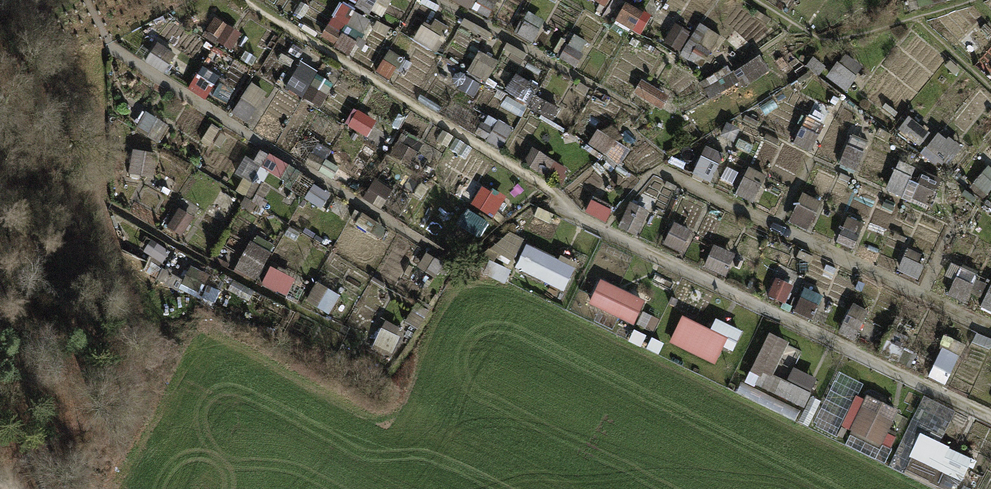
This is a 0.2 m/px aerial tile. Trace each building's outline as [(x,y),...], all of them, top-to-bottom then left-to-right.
[(385,20),(396,0),(348,0),(385,20)] [(494,17),(500,0),(456,0),(455,3),(494,17)] [(323,38),(353,57),(375,23),(345,4),(323,38)] [(645,36),(654,17),(627,5),(618,24),(645,36)] [(230,44),(239,32),(219,18),(210,31),(230,44)] [(705,69),(727,40),(705,24),(684,52),(705,69)] [(719,104),(771,70),(762,55),(709,89),(719,104)] [(289,88),(322,107),(336,84),(303,65),(289,88)] [(645,81),(637,93),(665,110),(673,97),(645,81)] [(254,117),(268,95),(256,87),(241,109),(254,117)] [(534,100),(532,113),(557,117),(559,105),(534,100)] [(507,150),(515,127),(491,119),(483,142),(507,150)] [(911,122),(903,132),(922,146),(929,137),(911,122)] [(620,167),(631,152),(602,130),(590,145),(620,167)] [(944,133),(931,148),(953,167),(966,151),(944,133)] [(842,167),(862,172),(870,141),(850,136),(842,167)] [(708,148),(696,173),(715,182),(727,157),(708,148)] [(756,203),(768,178),(752,170),(739,195),(756,203)] [(901,170),(890,187),(927,211),(938,195),(901,170)] [(497,218),(506,203),(484,191),(476,206),(497,218)] [(814,228),(821,201),(804,197),(797,224),(814,228)] [(687,252),(693,230),(674,225),(668,247),(687,252)] [(237,269),(262,278),(275,244),(249,235),(237,269)] [(716,247),(708,268),(730,276),(738,255),(716,247)] [(561,267),(527,251),(516,274),(565,298),(578,270),(563,263),(561,267)] [(647,307),(601,285),(589,311),(635,333),(647,307)] [(860,335),(868,311),(856,308),(848,332),(860,335)] [(714,338),(685,324),(672,348),(716,370),(724,354),(733,358),(743,338),(720,327),(714,338)] [(820,384),(785,367),(793,352),(768,339),(754,367),(759,370),(755,380),(762,384),(758,393),(804,416),(820,384)] [(945,339),(936,379),(955,383),(964,343),(945,339)] [(909,423),(869,402),(867,407),(858,403),(844,431),(852,435),(851,438),(891,458),(909,423)] [(924,441),(906,478),(927,488),(961,488),(973,465),(924,441)]
